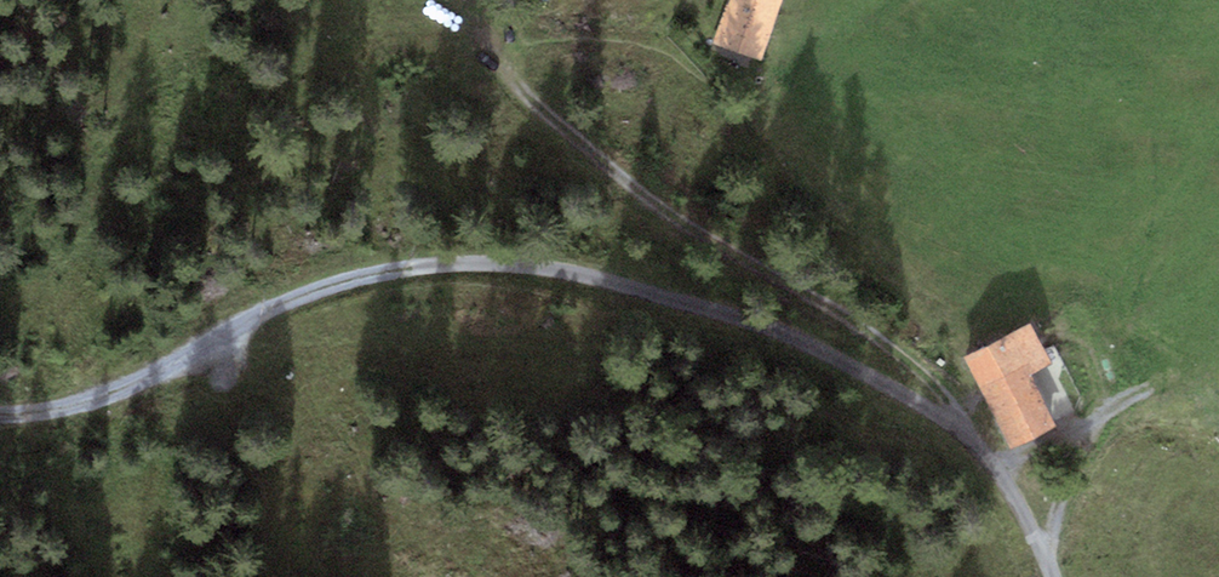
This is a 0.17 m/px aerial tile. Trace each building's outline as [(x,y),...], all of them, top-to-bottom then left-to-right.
[(714,39),(760,56),(780,0),(728,0),(714,39)] [(1032,322),(963,356),(1009,449),(1057,426),(1031,374),(1053,363),(1032,322)]
